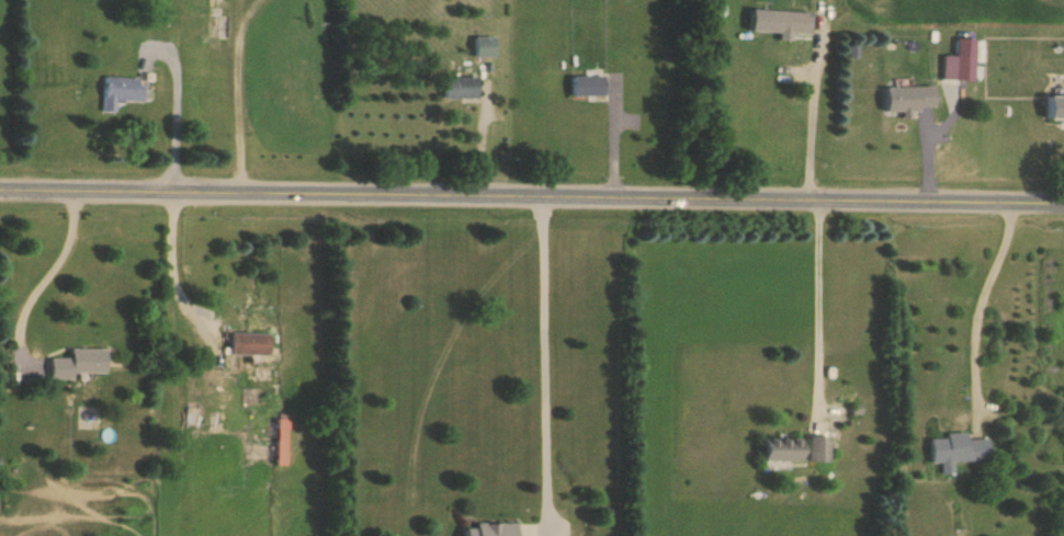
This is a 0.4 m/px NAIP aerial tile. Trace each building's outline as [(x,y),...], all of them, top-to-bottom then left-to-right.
[(208,16),(220,17),(219,38),(231,39),(232,14),(224,14),(224,0),(209,0),(208,16)] [(809,34),(809,12),(749,10),(749,32),(809,34)] [(492,37),(472,37),(472,58),(492,58),(492,37)] [(570,97),(603,97),(603,76),(570,76),(570,97)] [(441,77),(441,99),(474,99),(474,77),(441,77)] [(99,78),(98,112),(112,113),(112,101),(138,102),(139,78),(99,78)] [(883,87),(883,111),(933,111),(933,87),(883,87)] [(1045,123),(1063,123),(1063,98),(1045,98),(1045,123)] [(268,355),(268,333),(229,333),(229,355),(268,355)] [(105,374),(105,349),(69,349),(69,358),(48,358),(48,379),(71,379),(71,374),(105,374)] [(290,429),(290,420),(277,419),(276,429),(290,429)] [(963,440),(963,432),(942,433),(942,438),(926,438),(926,463),(937,463),(937,474),(949,474),(949,461),(985,461),(985,440),(963,440)] [(830,461),(830,435),(810,435),(810,461),(830,461)] [(288,437),(275,437),(275,465),(288,465),(288,437)] [(802,461),(802,438),(761,438),(761,461),(802,461)] [(463,527),(463,535),(516,535),(516,523),(473,523),(473,527),(463,527)]
